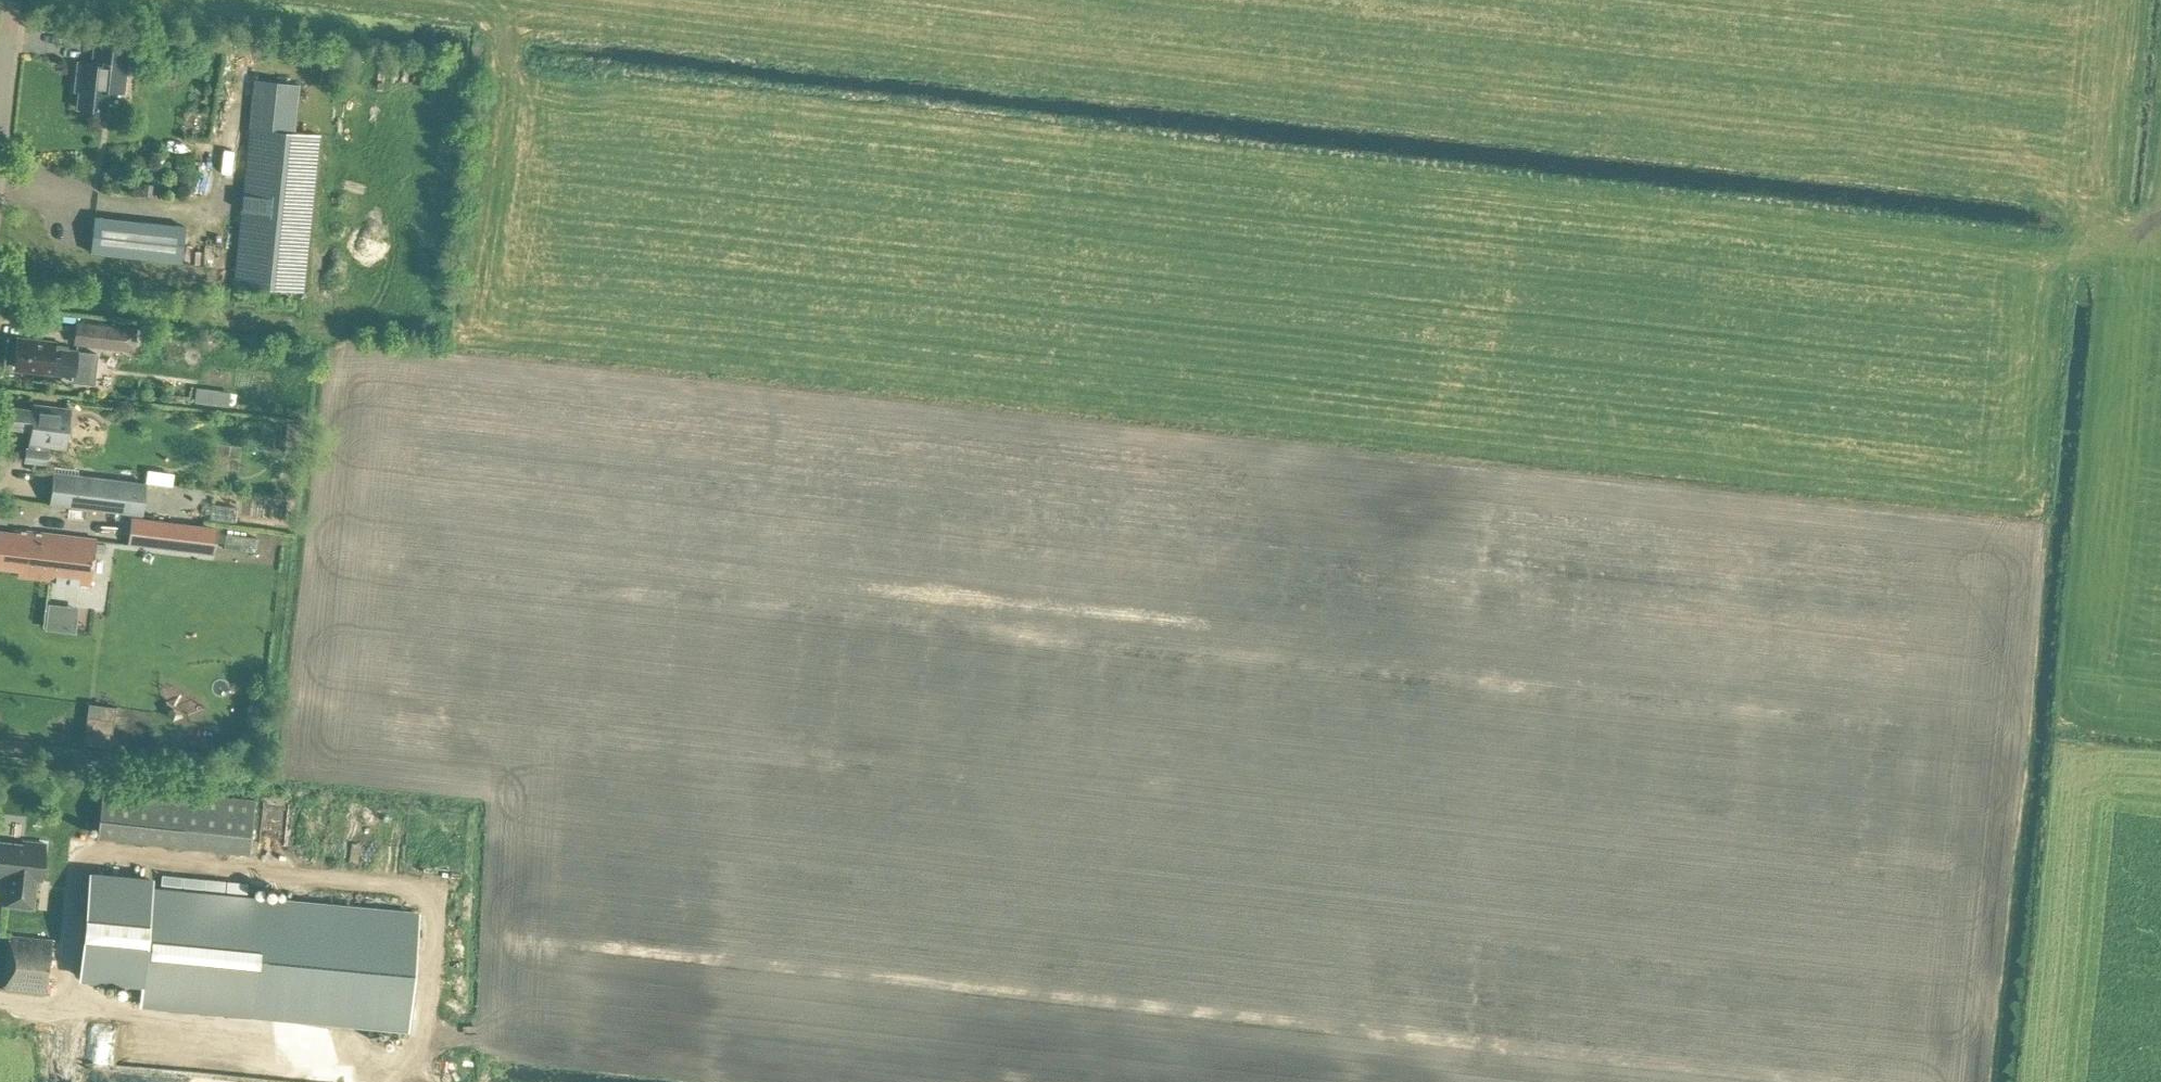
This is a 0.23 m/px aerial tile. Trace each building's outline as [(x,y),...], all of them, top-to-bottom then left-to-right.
[(95,39),(92,64),(77,62),(75,80),(80,80),(77,107),(106,111),(108,92),(123,94),(129,43),(95,39)] [(298,83),(255,79),(233,284),(302,291),(319,134),(293,132),(298,83)] [(94,217),(90,252),(180,263),(184,227),(94,217)] [(136,329),(83,323),(78,322),(75,346),(134,352),(136,329)] [(76,351),(67,349),(67,346),(54,344),(54,341),(37,339),(36,341),(18,339),(15,367),(33,369),(33,372),(50,374),(51,373),(73,375),(76,351)] [(195,388),(194,402),(229,405),(230,391),(195,388)] [(64,448),(69,408),(34,404),(33,409),(10,406),(7,427),(31,430),(28,447),(25,446),(23,462),(46,465),(49,446),(64,448)] [(147,482),(54,470),(52,481),(83,485),(80,507),(142,515),(147,482)] [(139,516),(136,543),(201,551),(205,524),(139,516)] [(90,585),(95,538),(20,529),(19,534),(0,532),(0,567),(19,569),(19,574),(29,575),(28,578),(90,585)] [(48,603),(44,629),(75,633),(78,607),(48,603)] [(109,746),(115,706),(88,703),(83,743),(109,746)] [(254,799),(103,783),(97,835),(249,852),(254,799)] [(7,876),(4,905),(32,907),(35,878),(40,879),(44,843),(22,841),(22,844),(0,842),(0,875),(7,876)] [(90,874),(79,977),(142,982),(139,1003),(406,1030),(418,916),(152,889),(153,881),(90,874)] [(62,931),(9,926),(3,988),(56,993),(62,931)] [(136,1069),(89,1067),(88,1081),(150,1081),(150,1076),(136,1075),(136,1069)]
